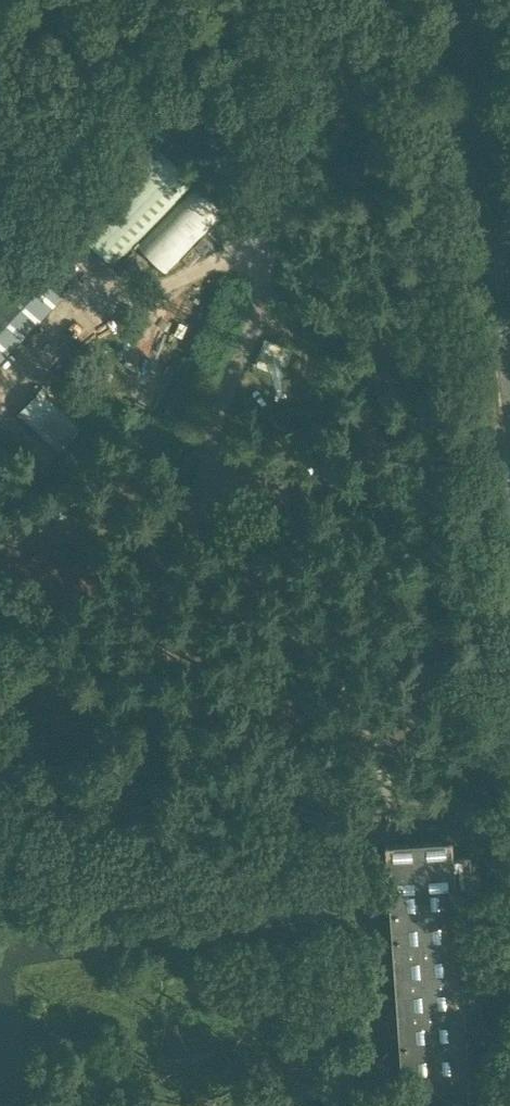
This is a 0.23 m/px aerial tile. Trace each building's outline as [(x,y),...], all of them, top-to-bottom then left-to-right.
[(69,220),(118,264),(195,182),(146,137),(69,220)] [(203,174),(140,244),(168,270),(232,200),(203,174)] [(0,292),(0,358),(62,294),(29,262),(0,292)] [(174,414),(175,383),(166,382),(166,370),(136,369),(134,412),(174,414)] [(17,410),(56,452),(82,428),(43,386),(17,410)] [(384,843),(386,875),(388,891),(389,914),(394,976),(398,1032),(402,1089),(467,1087),(468,1102),(468,1105),(487,1105),(486,1086),(483,1052),(481,1020),(469,852),(452,853),(451,838),(384,843)] [(377,1062),(374,1060),(362,1080),(353,1093),(368,1102),(370,1098),(372,1094),(376,1087),(387,1068),(377,1062)]
